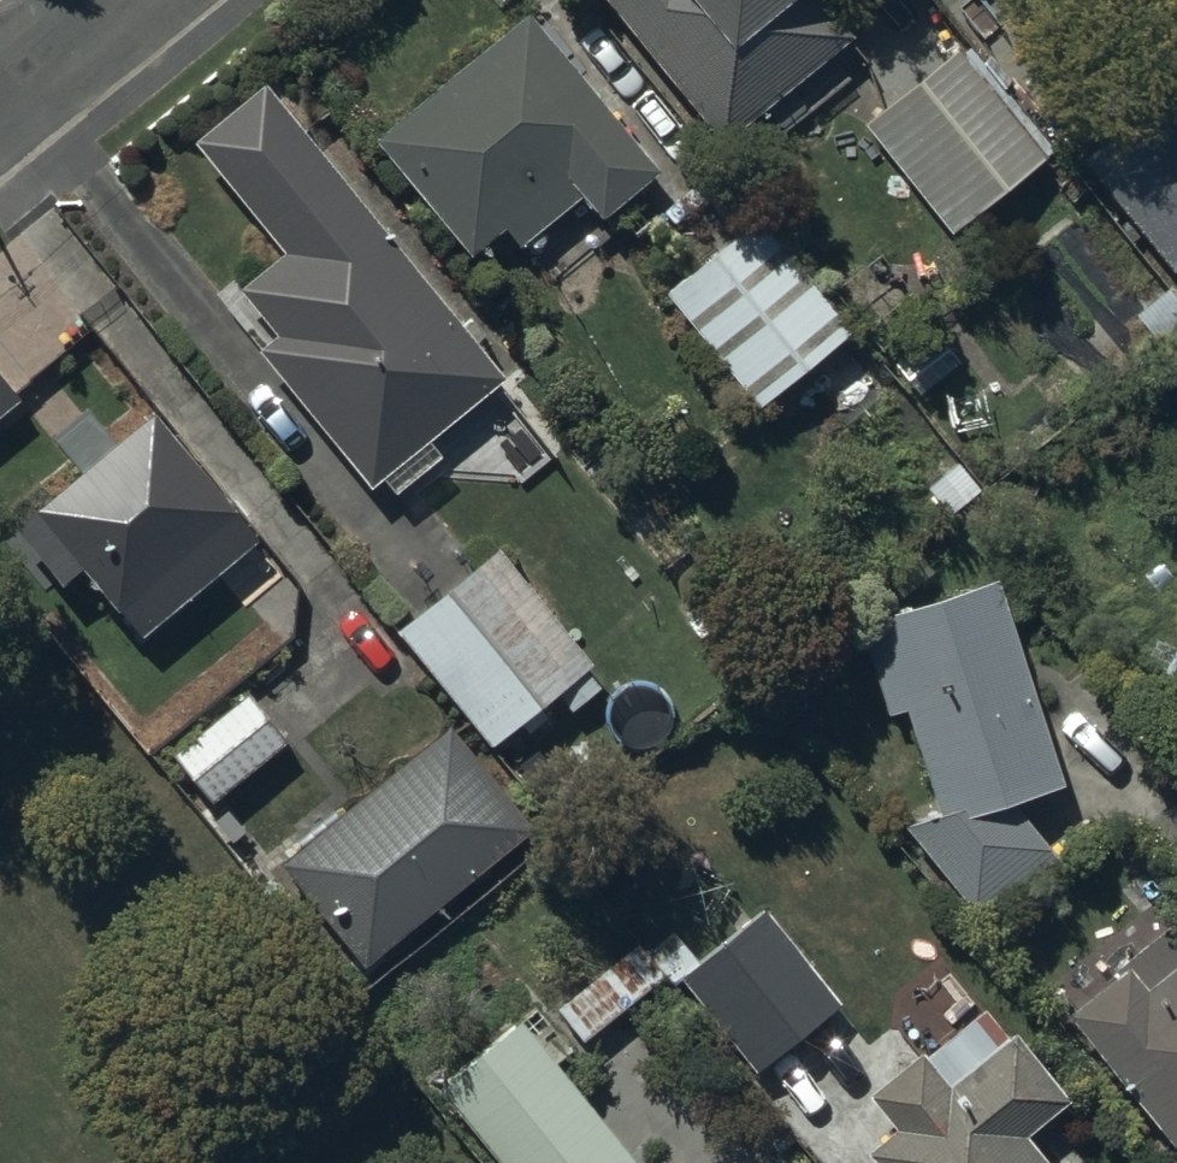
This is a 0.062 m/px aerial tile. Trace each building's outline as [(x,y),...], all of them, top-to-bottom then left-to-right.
[(718,151),(853,39),(821,0),(599,0),(718,151)] [(660,176),(526,16),(372,144),(468,259),(501,232),(518,252),(578,202),(599,227),(660,176)] [(955,50),(862,128),(951,239),(1055,152),(968,48),(960,56),(955,50)] [(1078,163),(1171,276),(1176,272),(1176,119),(1159,97),(1078,163)] [(235,294),(273,338),(254,354),(367,493),(380,483),(392,497),(438,460),(426,445),(502,383),(340,180),(267,242),(279,256),(235,294)] [(758,220),(662,297),(755,412),(850,334),(758,220)] [(22,398),(0,372),(0,416),(22,398)] [(151,414),(7,530),(57,592),(78,575),(111,617),(115,614),(138,644),(214,580),(227,596),(263,566),(249,549),(257,543),(151,414)] [(394,635),(489,752),(519,728),(525,735),(548,717),(541,709),(593,668),(498,551),(394,635)] [(996,582),(856,627),(886,720),(903,715),(936,818),(901,829),(977,924),(1056,860),(1013,807),(1062,789),(996,582)] [(169,758),(209,807),(286,743),(246,694),(169,758)] [(449,728),(279,866),(361,971),(531,834),(449,728)] [(553,1011),(581,1045),(661,980),(670,991),(680,983),(756,1078),(843,1008),(765,911),(700,963),(676,932),(646,956),(637,944),(553,1011)] [(1063,1020),(1176,1159),(1176,932),(1171,925),(1110,975),(1113,979),(1063,1020)] [(493,1162),(631,1162),(515,1019),(432,1087),(493,1162)] [(864,1158),(869,1162),(1046,1162),(1026,1139),(1068,1104),(1012,1035),(996,1048),(972,1020),(922,1061),(918,1056),(865,1099),(893,1134),(864,1158)]
